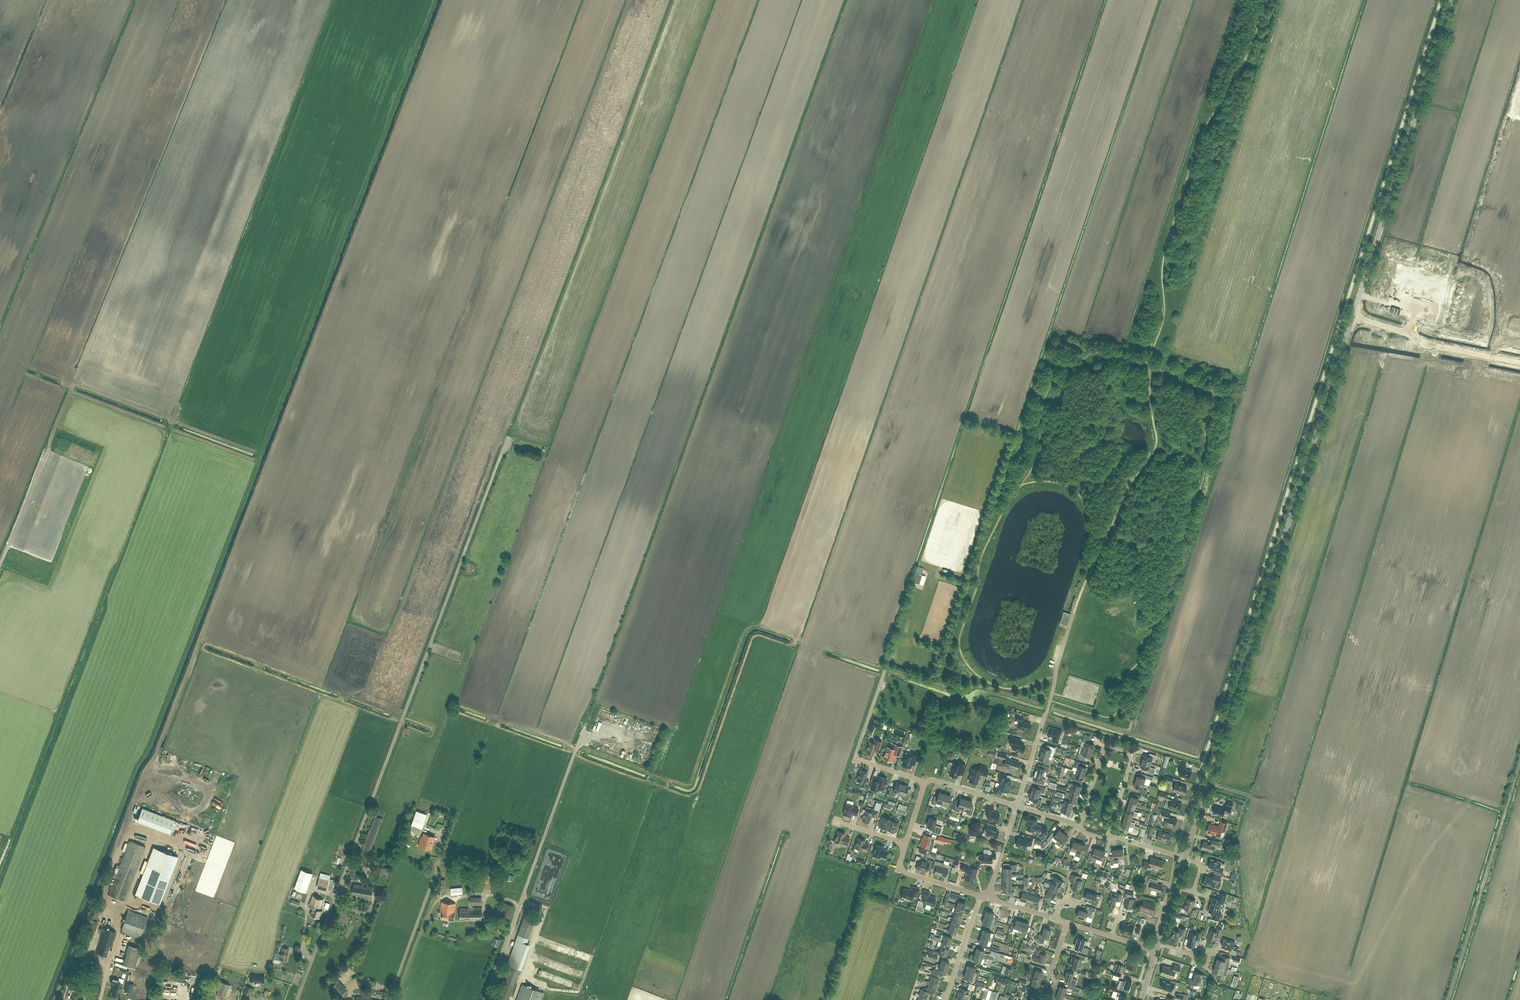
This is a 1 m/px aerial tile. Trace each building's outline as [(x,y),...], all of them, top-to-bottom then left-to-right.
[(912,582),(919,584),(922,575),(915,573),(912,582)] [(1067,626),(1071,614),(1064,612),(1060,623),(1061,623),(1062,624),(1067,626)] [(1031,724),(1024,722),(1025,721),(1022,720),(1024,717),(1017,715),(1015,720),(1020,721),(1020,724),(1018,723),(1017,727),(1018,727),(1018,728),(1029,731),(1031,724)] [(1058,742),(1062,730),(1049,727),(1047,734),(1054,736),(1052,740),(1058,742)] [(1084,748),(1093,750),(1094,744),(1088,743),(1090,736),(1084,734),(1082,741),(1086,742),(1084,748)] [(1025,745),(1020,743),(1021,740),(1019,739),(1012,737),(1010,744),(1013,745),(1012,749),(1022,752),(1025,745)] [(879,749),(882,742),(874,739),(873,742),(869,741),(866,752),(873,755),(876,748),(879,749)] [(899,755),(902,746),(895,744),(893,749),(887,747),(883,758),(891,761),(894,753),(899,755)] [(1041,753),(1050,755),(1051,752),(1054,753),(1056,747),(1049,745),(1049,748),(1043,747),(1041,753)] [(1091,756),(1093,750),(1084,748),(1080,747),(1079,753),(1078,755),(1077,758),(1083,760),(1084,757),(1085,754),(1091,756)] [(1017,769),(1019,762),(1015,760),(1005,757),(1006,754),(999,752),(998,757),(1004,759),(1003,765),(1009,767),(1008,770),(1009,771),(1013,772),(1015,772),(1016,769),(1017,769)] [(909,767),(910,763),(914,764),(915,761),(917,755),(911,753),(910,755),(904,754),(904,756),(904,757),(903,760),(901,759),(900,764),(909,767)] [(1049,759),(1050,755),(1041,753),(1039,758),(1045,760),(1044,763),(1050,765),(1052,760),(1049,759)] [(1150,756),(1144,754),(1142,760),(1151,763),(1152,760),(1156,761),(1157,756),(1151,754),(1150,756)] [(1156,768),(1150,766),(1151,763),(1142,760),(1140,766),(1146,768),(1146,771),(1154,774),(1156,768)] [(1073,769),(1077,771),(1086,773),(1087,767),(1081,765),(1082,762),(1076,761),(1074,767),(1074,766),(1073,769)] [(957,777),(958,773),(962,774),(963,770),(965,764),(958,762),(957,764),(953,763),(949,774),(950,775),(951,776),(952,776),(953,776),(957,777)] [(1190,778),(1192,771),(1185,768),(1186,764),(1180,762),(1178,769),(1181,770),(1179,775),(1190,778)] [(985,775),(987,768),(979,765),(978,769),(972,767),(971,772),(971,773),(969,780),(977,783),(980,774),(985,775)] [(1035,772),(1044,775),(1045,771),(1048,772),(1050,766),(1044,765),(1043,768),(1037,766),(1035,772)] [(866,776),(868,772),(861,770),(858,776),(856,780),(860,781),(859,785),(866,788),(869,780),(865,779),(866,779),(866,776)] [(1084,779),(1086,773),(1077,771),(1076,774),(1073,773),(1071,778),(1077,780),(1077,777),(1084,779)] [(999,783),(1010,786),(1011,784),(1011,783),(1012,780),(1006,778),(1007,775),(999,772),(998,778),(1000,779),(999,783)] [(1043,778),(1044,775),(1035,772),(1033,778),(1039,780),(1039,783),(1044,785),(1046,779),(1043,778)] [(1136,781),(1144,783),(1146,778),(1152,780),(1153,777),(1144,774),(1143,777),(1137,775),(1136,781)] [(873,781),(871,788),(878,790),(877,792),(883,794),(883,793),(884,793),(884,792),(884,791),(884,789),(887,778),(879,776),(877,782),(873,780),(873,781)] [(1143,788),(1144,783),(1136,781),(1134,786),(1140,788),(1139,791),(1146,793),(1147,790),(1143,788)] [(899,794),(903,784),(897,782),(894,788),(891,787),(888,794),(894,796),(896,793),(899,794)] [(1071,789),(1080,792),(1082,786),(1069,782),(1068,784),(1072,786),(1071,789)] [(1009,789),(1010,786),(999,783),(998,787),(995,786),(993,792),(1001,794),(1002,791),(1008,792),(1009,789)] [(1185,794),(1187,787),(1180,785),(1180,784),(1176,783),(1173,790),(1185,794)] [(903,784),(899,794),(902,795),(902,799),(908,801),(910,794),(906,792),(908,786),(903,784)] [(1031,792),(1040,795),(1041,791),(1044,793),(1046,787),(1040,785),(1039,788),(1033,786),(1031,792)] [(1078,798),(1080,792),(1071,789),(1070,793),(1066,791),(1066,792),(1065,794),(1078,798)] [(942,803),(945,794),(939,792),(938,797),(934,796),(932,803),(935,804),(936,802),(942,803)] [(1039,799),(1040,795),(1031,792),(1029,798),(1035,800),(1034,803),(1040,805),(1042,800),(1039,799)] [(945,794),(942,803),(948,805),(947,808),(950,809),(953,801),(949,800),(951,795),(945,794)] [(1076,803),(1078,798),(1065,794),(1065,796),(1068,797),(1067,800),(1074,803),(1076,803)] [(1134,797),(1131,796),(1130,801),(1141,804),(1141,802),(1137,801),(1138,798),(1140,799),(1141,796),(1135,794),(1134,797)] [(963,809),(966,799),(961,797),(959,804),(955,803),(953,810),(959,811),(960,808),(963,809)] [(966,799),(963,809),(967,810),(966,813),(971,815),(973,808),(970,807),(972,801),(966,799)] [(1067,800),(1065,800),(1064,803),(1060,802),(1059,804),(1072,808),(1074,803),(1067,800)] [(1180,811),(1182,803),(1175,801),(1171,800),(1168,807),(1180,811)] [(1230,813),(1233,802),(1227,800),(1225,809),(1215,805),(1213,812),(1223,815),(1224,811),(1230,813)] [(863,809),(862,813),(864,814),(862,820),(866,821),(866,822),(868,822),(869,822),(871,819),(872,816),(876,817),(879,810),(881,803),(877,802),(874,809),(872,808),(870,811),(865,810),(863,809)] [(856,815),(858,809),(853,807),(854,806),(846,803),(843,813),(850,816),(851,813),(856,815)] [(1070,814),(1072,808),(1059,804),(1059,807),(1063,808),(1061,811),(1070,814)] [(997,821),(998,818),(999,817),(1000,815),(999,814),(996,813),(996,812),(993,811),(994,808),(987,806),(985,812),(989,813),(987,818),(997,821)] [(1134,811),(1135,808),(1128,806),(1126,811),(1138,815),(1138,812),(1134,811)] [(139,807),(135,821),(168,832),(173,819),(139,807)] [(412,824),(422,828),(427,814),(416,810),(412,824)] [(1175,826),(1177,819),(1169,817),(1170,813),(1164,811),(1162,816),(1166,818),(1165,823),(1175,826)] [(365,865),(383,818),(375,815),(358,862),(365,865)] [(882,826),(888,828),(891,819),(882,816),(881,820),(879,825),(882,826)] [(1125,816),(1123,822),(1134,825),(1135,823),(1131,821),(1132,819),(1125,816)] [(891,817),(891,819),(888,828),(896,831),(899,822),(896,821),(897,819),(891,817)] [(940,834),(942,827),(935,825),(937,819),(929,817),(927,826),(932,828),(931,831),(940,834)] [(1040,832),(1042,826),(1036,824),(1037,821),(1030,819),(1027,829),(1034,831),(1034,830),(1040,832)] [(1225,831),(1227,823),(1221,821),(1219,826),(1209,823),(1207,832),(1216,834),(1215,835),(1220,836),(1222,830),(1225,831)] [(987,823),(985,830),(988,830),(986,834),(996,838),(999,830),(995,829),(996,826),(993,825),(987,823)] [(1058,839),(1064,832),(1059,829),(1056,834),(1053,832),(1047,839),(1050,841),(1054,836),(1058,839)] [(847,844),(850,838),(844,836),(845,833),(838,831),(835,841),(842,843),(847,844)] [(1169,841),(1171,834),(1159,831),(1157,838),(1162,840),(1162,839),(1169,841)] [(1064,832),(1058,839),(1058,840),(1056,843),(1060,846),(1062,848),(1067,842),(1064,840),(1068,836),(1064,832)] [(431,849),(435,836),(424,833),(423,837),(421,836),(418,845),(431,849)] [(921,842),(921,843),(921,844),(921,845),(928,848),(929,846),(933,847),(935,841),(931,840),(932,836),(924,834),(922,841),(921,842)] [(1031,845),(1033,838),(1026,836),(1025,839),(1018,837),(1016,845),(1026,848),(1027,844),(1031,845)] [(867,851),(869,845),(864,843),(865,840),(858,838),(855,847),(862,849),(867,851)] [(124,901),(137,869),(145,846),(129,840),(108,895),(124,901)] [(1218,847),(1219,842),(1212,840),(1211,843),(1204,841),(1202,848),(1212,852),(1214,846),(1218,847)] [(1076,851),(1079,842),(1074,841),(1072,846),(1069,845),(1067,853),(1072,854),(1074,850),(1076,851)] [(1079,842),(1076,851),(1075,855),(1083,858),(1086,851),(1083,850),(1084,844),(1079,842)] [(886,858),(888,851),(883,849),(884,846),(876,844),(873,855),(880,857),(881,856),(886,858)] [(160,903),(178,856),(153,847),(135,894),(160,903)] [(1090,852),(1088,859),(1091,860),(1096,862),(1100,849),(1095,847),(1093,853),(1090,852)] [(1119,858),(1124,857),(1125,864),(1128,863),(1127,854),(1124,854),(1123,848),(1118,849),(1119,858)] [(1100,849),(1096,862),(1101,864),(1104,865),(1106,857),(1103,856),(1105,851),(1100,849)] [(1119,862),(1119,858),(1118,849),(1112,850),(1113,856),(1110,856),(1111,864),(1114,864),(1114,863),(1119,862)] [(992,854),(980,854),(980,855),(979,855),(978,855),(977,856),(977,857),(978,858),(979,859),(980,859),(980,862),(987,862),(987,863),(992,862),(992,858),(996,858),(996,852),(992,852),(992,854)] [(921,870),(924,860),(921,859),(922,857),(916,855),(915,861),(917,862),(916,868),(921,870)] [(1163,862),(1163,861),(1158,859),(1151,857),(1150,862),(1145,860),(1143,867),(1150,869),(1151,866),(1161,869),(1163,862)] [(924,860),(921,870),(927,871),(929,865),(931,866),(933,860),(928,859),(927,861),(924,860)] [(1221,874),(1223,868),(1220,867),(1221,862),(1211,859),(1209,866),(1216,869),(1215,872),(1221,874)] [(940,875),(943,863),(935,860),(933,866),(936,867),(934,874),(937,875),(937,874),(940,875)] [(976,874),(977,869),(969,866),(970,865),(963,862),(961,869),(965,870),(965,869),(968,870),(965,878),(968,879),(968,881),(973,883),(974,880),(973,880),(975,874),(976,874)] [(386,882),(391,868),(375,863),(371,878),(386,882)] [(943,863),(940,875),(942,876),(945,877),(947,870),(950,871),(952,865),(943,863)] [(1012,873),(1012,870),(1017,870),(1017,864),(1009,864),(1009,867),(1003,867),(1003,873),(1012,873)] [(296,885),(307,889),(314,871),(303,866),(296,885)] [(356,879),(357,876),(358,870),(352,868),(350,878),(356,879)] [(327,890),(327,888),(330,878),(331,875),(320,872),(317,887),(327,890)] [(1079,891),(1083,880),(1078,879),(1079,876),(1072,873),(1070,880),(1074,881),(1072,889),(1079,891)] [(1219,883),(1221,876),(1214,874),(1213,878),(1206,875),(1203,883),(1214,887),(1216,882),(1219,883)] [(1053,882),(1060,887),(1063,881),(1052,875),(1050,877),(1055,879),(1053,882)] [(444,894),(445,878),(439,877),(437,893),(444,894)] [(1161,892),(1163,885),(1155,883),(1156,879),(1150,877),(1148,883),(1151,884),(1150,888),(1161,892)] [(333,890),(336,880),(330,878),(327,888),(333,890)] [(1053,882),(1049,880),(1047,882),(1052,884),(1050,888),(1057,892),(1060,887),(1053,882)] [(360,896),(365,897),(371,898),(373,886),(365,884),(364,885),(354,883),(352,894),(360,895),(360,896)] [(1029,893),(1029,890),(1027,890),(1029,885),(1025,884),(1020,899),(1026,901),(1029,893)] [(1012,885),(1003,885),(1003,891),(1006,891),(1006,895),(1014,895),(1014,891),(1012,891),(1012,888),(1017,888),(1017,885),(1012,885)] [(1050,888),(1046,885),(1045,887),(1049,890),(1045,895),(1046,896),(1051,899),(1052,896),(1054,897),(1057,892),(1050,888)] [(917,895),(920,888),(912,886),(911,890),(907,889),(904,888),(903,889),(902,889),(902,890),(901,891),(902,892),(901,896),(912,899),(913,894),(917,895)] [(1034,894),(1031,893),(1032,889),(1030,888),(1029,890),(1029,893),(1026,901),(1032,903),(1034,894)] [(933,905),(936,898),(932,896),(929,895),(930,892),(923,890),(921,896),(925,897),(923,902),(933,905)] [(1034,894),(1032,903),(1038,905),(1040,896),(1037,895),(1038,891),(1036,890),(1034,894)] [(1131,908),(1134,899),(1132,898),(1134,893),(1125,890),(1124,896),(1127,897),(1124,906),(1125,906),(1131,908)] [(1097,905),(1099,898),(1096,897),(1097,895),(1087,892),(1085,898),(1091,900),(1091,903),(1097,905)] [(1122,894),(1118,893),(1117,894),(1112,892),(1108,904),(1115,906),(1117,900),(1120,901),(1122,894)] [(1211,904),(1219,906),(1225,908),(1225,907),(1226,905),(1226,904),(1224,903),(1227,895),(1220,893),(1219,897),(1217,897),(1217,898),(1213,897),(1211,904)] [(320,918),(323,911),(320,910),(324,899),(312,895),(308,905),(313,907),(310,914),(320,918)] [(364,900),(365,897),(360,896),(358,908),(365,909),(367,901),(364,900)] [(956,907),(964,909),(966,903),(958,901),(957,906),(947,902),(949,898),(945,896),(943,903),(946,905),(946,904),(952,906),(956,908),(956,907)] [(473,908),(473,905),(481,904),(481,897),(470,897),(470,899),(468,899),(469,908),(460,908),(460,920),(470,920),(482,920),(482,907),(473,908)] [(1193,909),(1195,901),(1188,899),(1187,903),(1186,903),(1184,909),(1189,910),(1188,914),(1194,916),(1196,910),(1193,909)] [(1155,907),(1156,904),(1144,900),(1142,905),(1140,904),(1138,913),(1147,916),(1153,918),(1156,908),(1155,907)] [(454,920),(455,915),(454,914),(456,903),(442,901),(440,913),(443,913),(442,918),(454,920)] [(499,915),(509,918),(512,904),(502,902),(499,915)] [(1225,908),(1219,906),(1211,904),(1209,910),(1212,911),(1212,912),(1213,913),(1214,913),(1212,918),(1219,920),(1222,911),(1223,912),(1224,911),(1225,909),(1225,908)] [(1093,917),(1095,911),(1096,908),(1087,905),(1085,911),(1080,909),(1077,916),(1086,919),(1087,915),(1090,916),(1090,917),(1093,917)] [(962,915),(964,909),(956,907),(956,908),(955,912),(951,910),(950,912),(954,914),(954,913),(962,915)] [(140,938),(141,934),(147,916),(128,910),(122,928),(121,932),(140,938)] [(994,913),(986,910),(984,916),(997,921),(998,917),(995,916),(995,918),(992,917),(994,913)] [(98,920),(96,920),(99,913),(94,911),(86,931),(93,934),(98,920)] [(960,921),(962,915),(954,913),(954,914),(953,917),(949,916),(948,918),(952,920),(952,919),(960,921)] [(996,924),(997,921),(984,916),(982,923),(990,925),(991,921),(993,921),(993,923),(996,924)] [(958,927),(960,921),(952,919),(952,920),(951,923),(947,922),(946,924),(950,926),(950,925),(958,927)] [(1019,934),(1022,921),(1016,919),(1015,922),(1012,921),(1010,929),(1013,930),(1014,927),(1018,928),(1018,931),(1016,930),(1015,933),(1019,934)] [(1022,921),(1019,934),(1022,935),(1023,932),(1021,932),(1022,929),(1026,931),(1029,923),(1022,921)] [(1132,935),(1135,925),(1129,923),(1129,926),(1122,924),(1120,931),(1132,935)] [(1222,929),(1223,924),(1219,923),(1218,928),(1217,927),(1216,931),(1210,930),(1207,940),(1215,942),(1217,935),(1221,936),(1223,929),(1222,929)] [(956,933),(958,927),(950,925),(950,926),(949,929),(945,928),(944,930),(948,932),(948,931),(956,933)] [(112,946),(117,931),(104,927),(99,942),(96,951),(106,955),(109,945),(112,946)] [(1184,936),(1186,929),(1180,927),(1178,931),(1174,930),(1171,940),(1178,942),(1180,935),(1184,936)] [(1048,938),(1051,930),(1044,928),(1042,934),(1039,933),(1037,940),(1044,942),(1045,937),(1048,938)] [(981,935),(994,940),(995,936),(992,935),(991,937),(989,936),(991,932),(983,929),(981,935)] [(1200,939),(1202,933),(1197,931),(1196,934),(1191,932),(1187,945),(1189,945),(1194,947),(1197,938),(1200,939)] [(943,941),(950,943),(952,937),(945,935),(943,940),(939,938),(940,938),(935,936),(934,939),(942,942),(943,941)] [(993,943),(994,940),(981,935),(979,942),(986,944),(988,940),(990,940),(990,942),(993,943)] [(1087,954),(1089,948),(1083,946),(1085,940),(1078,938),(1075,947),(1079,948),(1078,951),(1087,954)] [(1236,955),(1238,947),(1234,946),(1235,942),(1224,938),(1222,946),(1231,948),(1229,953),(1236,955)] [(948,949),(950,943),(943,941),(942,942),(941,946),(937,944),(936,947),(940,948),(941,947),(948,949)] [(127,951),(138,955),(141,948),(129,944),(127,951)] [(288,953),(289,948),(283,947),(282,951),(281,953),(276,952),(274,958),(280,959),(287,960),(288,953)] [(946,956),(948,949),(941,947),(940,948),(939,952),(935,950),(934,953),(939,954),(939,953),(946,956)] [(977,947),(975,954),(988,958),(993,960),(995,956),(986,953),(983,954),(985,950),(977,947)] [(1042,950),(1036,948),(1035,954),(1036,954),(1036,956),(1034,955),(1033,960),(1039,962),(1039,960),(1045,962),(1046,958),(1046,959),(1047,958),(1045,958),(1046,954),(1043,953),(1044,951),(1043,951),(1042,950)] [(989,953),(997,955),(996,957),(998,957),(997,958),(999,959),(1003,957),(1004,954),(998,952),(990,949),(989,953)] [(1029,962),(1030,958),(1026,957),(1026,954),(1020,953),(1019,959),(1029,962)] [(986,961),(988,958),(975,954),(973,960),(980,963),(982,958),(984,959),(983,960),(986,961)] [(1085,960),(1086,957),(1077,954),(1076,957),(1072,956),(1069,965),(1077,968),(1080,958),(1085,960)] [(1136,970),(1138,963),(1133,961),(1135,957),(1130,955),(1128,962),(1126,967),(1136,970)] [(1216,965),(1224,967),(1226,963),(1228,964),(1230,958),(1224,956),(1223,960),(1218,958),(1216,965)] [(940,965),(947,968),(949,962),(942,959),(940,964),(936,963),(935,965),(939,966),(940,965)] [(1121,972),(1123,965),(1116,963),(1114,969),(1121,972)] [(509,966),(504,980),(506,980),(501,993),(500,997),(498,999),(509,999),(515,984),(520,970),(520,968),(510,964),(509,966)] [(945,974),(947,968),(940,965),(939,966),(938,970),(933,968),(932,973),(941,976),(942,973),(945,974)] [(966,971),(979,975),(980,972),(977,971),(976,973),(974,972),(976,967),(968,965),(966,971)] [(1179,973),(1181,966),(1175,965),(1173,968),(1171,967),(1164,965),(1162,970),(1163,970),(1161,974),(1173,978),(1175,972),(1179,973)] [(1223,972),(1224,967),(1216,965),(1214,971),(1219,973),(1218,976),(1224,978),(1225,972),(1223,972)] [(340,977),(347,971),(343,967),(336,973),(340,977)] [(1029,972),(1026,971),(1025,974),(1040,979),(1043,971),(1036,969),(1031,968),(1029,972)] [(979,975),(966,971),(964,977),(971,980),(973,975),(975,976),(975,978),(980,980),(982,976),(979,975)] [(1075,985),(1077,979),(1072,978),(1074,973),(1067,971),(1065,979),(1071,981),(1070,983),(1075,985)] [(1200,985),(1203,974),(1196,972),(1193,979),(1190,978),(1188,985),(1194,986),(1199,988),(1200,985)] [(1026,982),(1031,984),(1038,986),(1040,979),(1025,974),(1024,977),(1028,978),(1026,982)] [(929,983),(937,986),(939,979),(931,976),(930,981),(925,980),(925,982),(929,983)] [(121,992),(122,992),(123,990),(122,988),(121,988),(124,979),(119,977),(119,979),(112,977),(110,983),(113,984),(113,987),(114,987),(112,994),(119,996),(120,992),(121,992)] [(1130,989),(1132,981),(1126,979),(1125,982),(1121,980),(1119,988),(1129,991),(1130,991),(1130,989)] [(340,996),(347,989),(338,980),(332,986),(340,996)] [(1170,982),(1163,980),(1161,987),(1167,989),(1167,990),(1172,991),(1173,988),(1174,988),(1176,983),(1171,981),(1170,982)] [(131,992),(134,983),(126,981),(124,990),(131,992)] [(225,996),(229,984),(221,981),(216,993),(225,996)] [(922,989),(929,992),(934,993),(937,986),(929,983),(927,988),(923,988),(922,989)] [(66,998),(70,986),(65,984),(61,996),(66,998)] [(544,992),(522,984),(516,999),(541,999),(544,992)] [(247,994),(248,992),(252,993),(253,987),(243,985),(242,993),(247,994)] [(1058,992),(1065,994),(1066,990),(1071,992),(1072,990),(1079,993),(1081,988),(1073,986),(1072,989),(1067,987),(1060,985),(1058,992)] [(985,987),(982,986),(981,989),(978,999),(975,998),(974,999),(981,999),(984,990),(985,987)] [(1033,996),(1035,989),(1028,986),(1026,993),(1033,996)] [(969,993),(968,993),(969,990),(960,987),(958,993),(959,993),(957,999),(959,999),(965,999),(966,998),(967,998),(969,993)] [(921,989),(918,996),(927,999),(929,992),(922,989),(921,989)] [(1065,994),(1058,992),(1056,999),(1057,999),(1056,999),(1063,999),(1064,997),(1069,998),(1070,996),(1065,994)] [(1127,996),(1122,994),(1122,993),(1118,992),(1116,995),(1119,996),(1118,999),(1126,999),(1127,996)]
